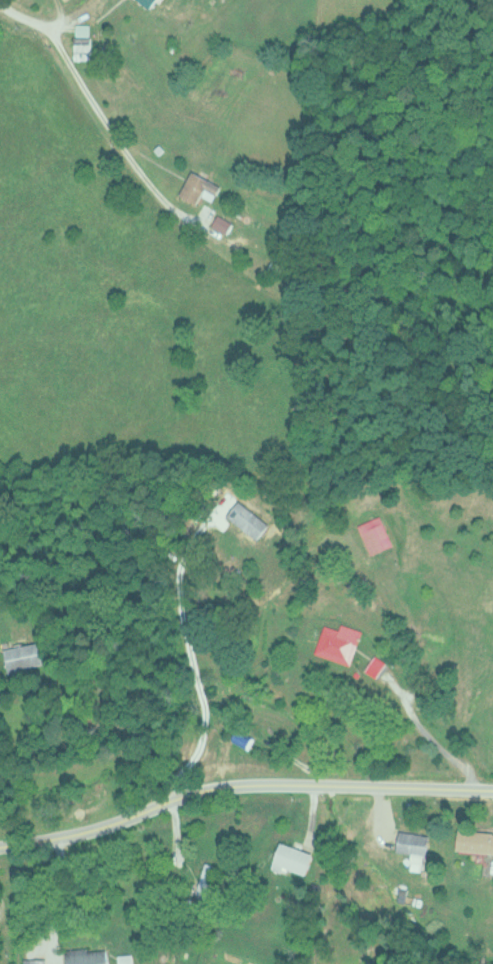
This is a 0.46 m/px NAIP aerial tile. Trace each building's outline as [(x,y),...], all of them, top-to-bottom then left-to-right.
[(158,0),(140,0),(151,9),(158,0)] [(75,59),(93,59),(93,37),(75,37),(75,59)] [(199,204),(205,190),(218,196),(222,185),(192,172),(181,197),(199,204)] [(213,226),(228,234),(233,224),(219,216),(213,226)] [(269,523),(239,500),(227,515),(258,538),(269,523)] [(371,555),(393,546),(380,515),(358,525),(371,555)] [(350,664),(361,630),(341,624),(339,629),(323,624),(314,653),(350,664)] [(41,641),(4,648),(8,672),(45,665),(41,641)] [(431,836),(402,830),(398,850),(427,856),(431,836)] [(459,830),(458,850),(492,852),(492,832),(459,830)] [(273,866),(307,877),(315,852),(281,841),(273,866)] [(214,866),(207,863),(194,894),(202,897),(214,866)] [(67,963),(107,963),(106,948),(66,950),(67,963)]
